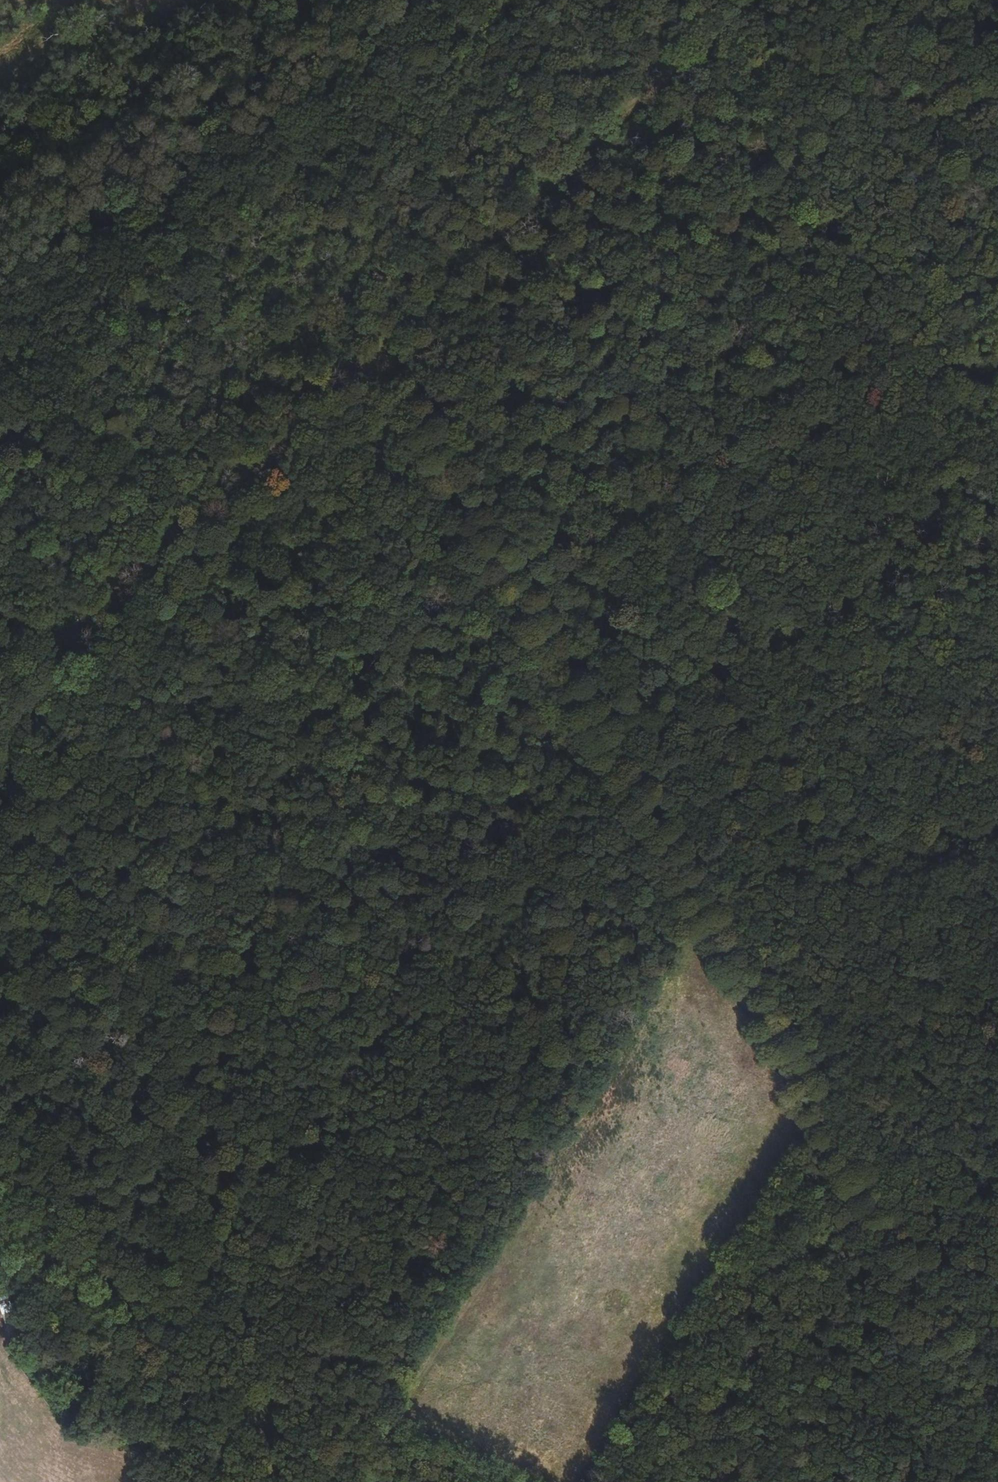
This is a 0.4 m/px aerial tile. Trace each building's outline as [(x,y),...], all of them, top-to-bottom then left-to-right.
[(6,1286),(0,1288),(0,1310),(7,1331),(19,1327),(6,1286)]
